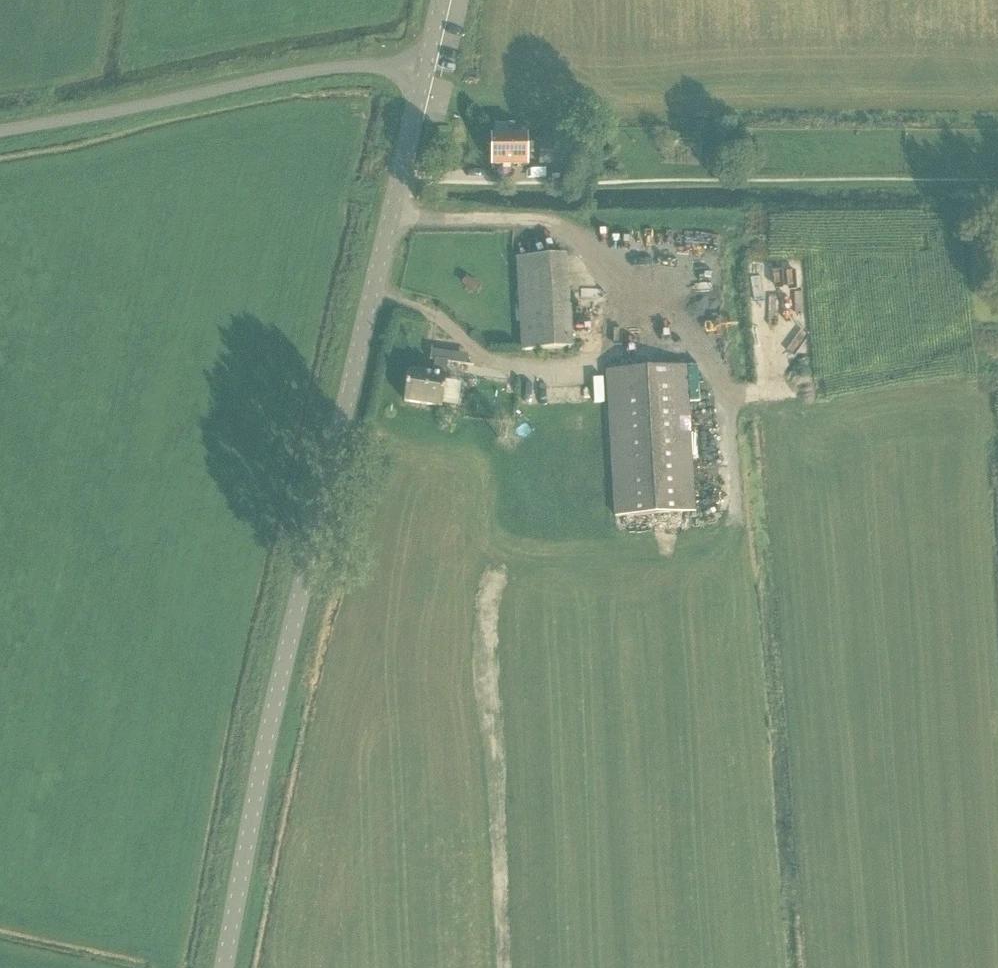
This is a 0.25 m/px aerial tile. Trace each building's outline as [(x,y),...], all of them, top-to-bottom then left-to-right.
[(527,134),(512,134),(512,125),(492,125),(492,165),(527,165),(527,154),(532,154),(532,144),(527,144),(527,134)] [(565,141),(538,141),(538,165),(565,165),(565,141)] [(522,350),(569,347),(566,306),(567,306),(564,254),(516,257),(522,350)] [(444,345),(442,359),(460,362),(462,348),(444,345)] [(447,362),(434,360),(433,373),(408,369),(404,401),(441,406),(446,375),(445,375),(447,362)] [(615,516),(694,511),(686,366),(607,370),(615,516)]
